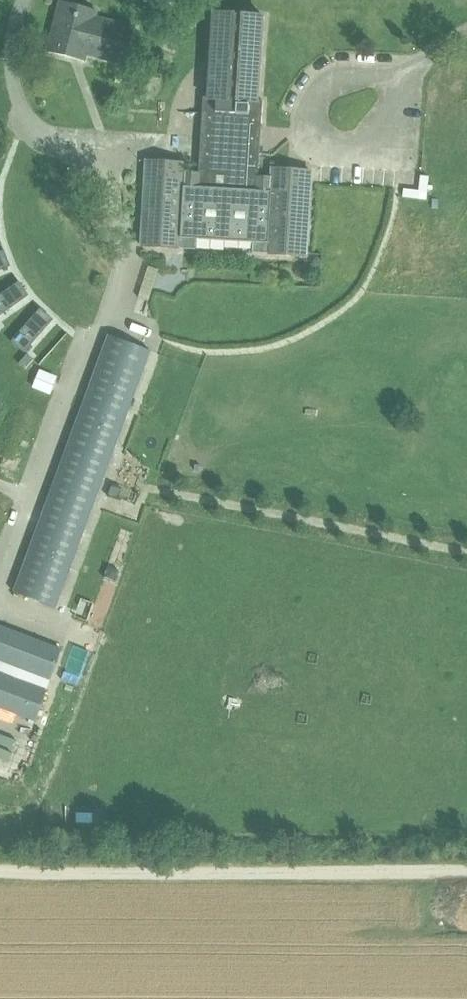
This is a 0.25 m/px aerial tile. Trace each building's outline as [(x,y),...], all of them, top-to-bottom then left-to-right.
[(61,2),(50,45),(48,55),(84,64),(87,54),(127,64),(135,29),(83,15),(85,8),(61,2)] [(213,13),(208,97),(203,97),(199,176),(185,175),(186,164),(147,161),(142,247),(195,250),(196,239),(253,242),(253,253),(306,257),(311,172),(272,169),(272,180),(258,180),(263,101),(259,101),(264,17),(213,13)] [(407,186),(405,196),(431,200),(434,175),(424,173),(422,188),(407,186)] [(4,269),(10,266),(4,251),(5,251),(5,250),(0,252),(0,270),(4,269)] [(0,295),(0,316),(7,311),(23,300),(29,296),(20,283),(19,282),(20,282),(19,281),(0,295)] [(151,293),(141,290),(138,298),(148,301),(151,293)] [(24,327),(11,342),(12,342),(13,342),(19,347),(25,352),(36,340),(53,320),(41,309),(41,308),(24,327)] [(151,351),(110,336),(15,593),(55,609),(151,351)] [(27,354),(19,364),(25,369),(34,360),(27,354)] [(39,372),(34,387),(48,393),(53,377),(39,372)] [(118,581),(123,568),(111,564),(106,576),(118,581)] [(0,627),(0,660),(49,678),(60,650),(0,627)] [(34,719),(45,691),(0,674),(0,707),(34,719)] [(16,734),(0,730),(0,752),(10,755),(16,734)]
